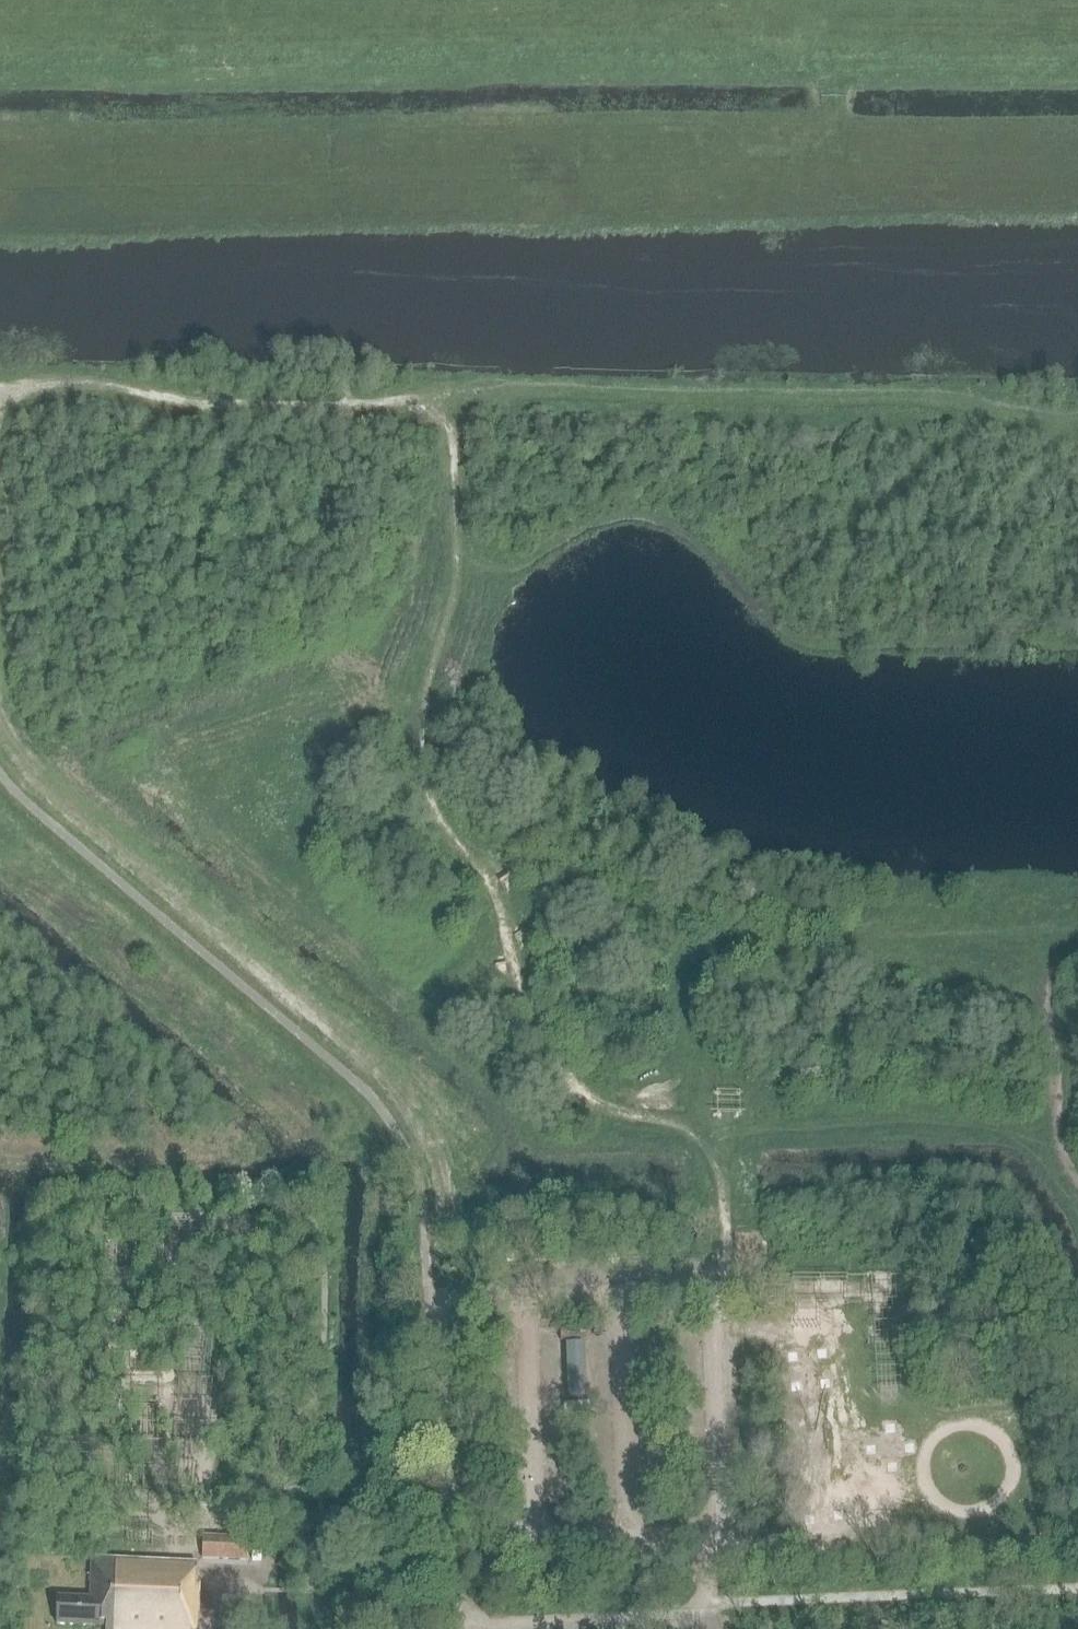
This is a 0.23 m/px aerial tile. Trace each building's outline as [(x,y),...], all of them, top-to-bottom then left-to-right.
[(568,1345),(569,1400),(588,1400),(586,1345),(568,1345)] [(248,1561),(248,1540),(220,1539),(220,1535),(214,1535),(214,1539),(205,1539),(205,1559),(248,1561)] [(199,1586),(193,1586),(194,1563),(94,1560),(93,1600),(60,1599),(59,1626),(109,1628),(197,1628),(199,1586)]
